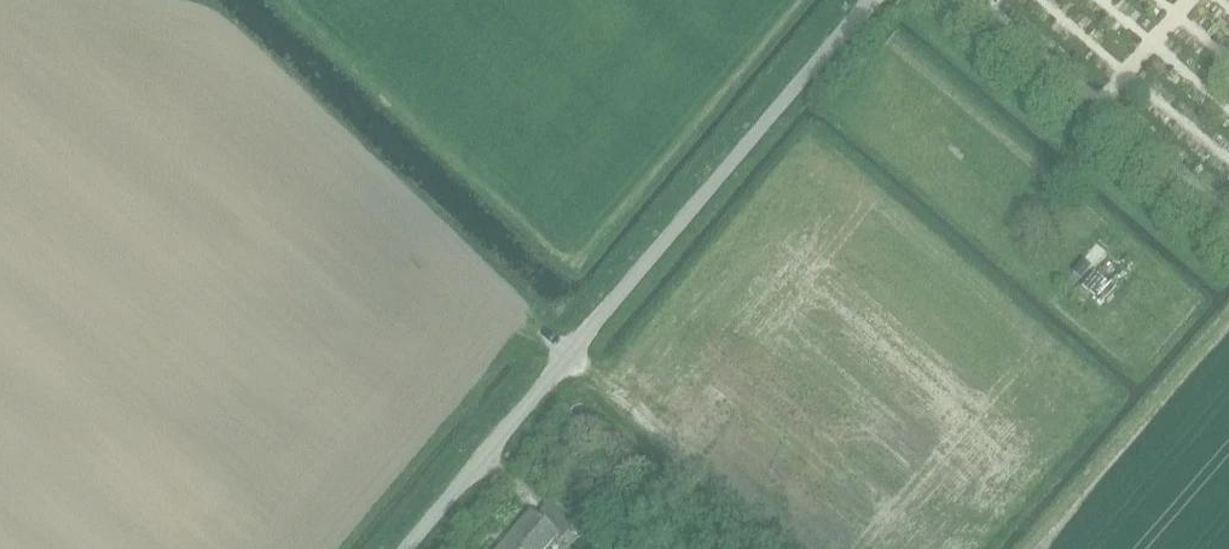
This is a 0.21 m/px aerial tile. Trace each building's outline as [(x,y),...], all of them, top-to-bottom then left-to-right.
[(575,532),(545,507),(536,518),(530,513),(500,548),(546,548),(557,536),(561,540),(562,539),(566,543),(575,532)]
